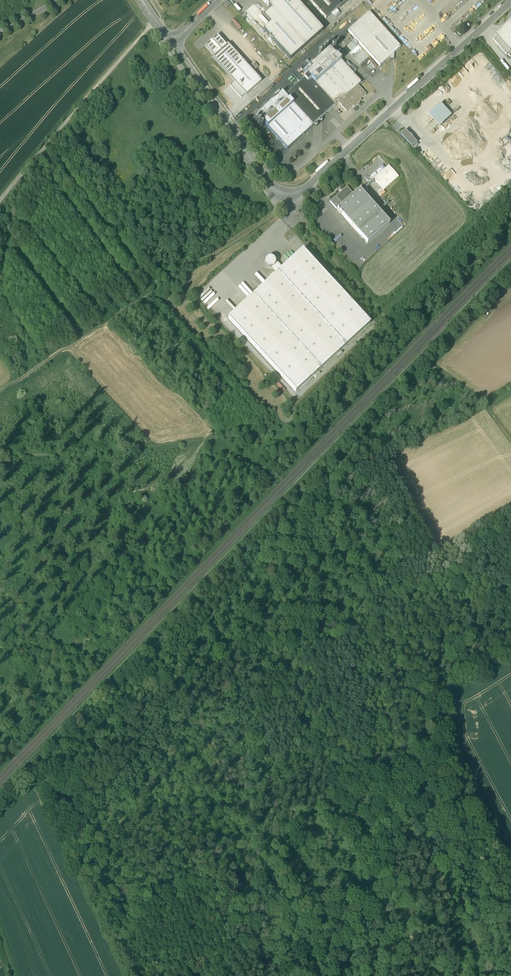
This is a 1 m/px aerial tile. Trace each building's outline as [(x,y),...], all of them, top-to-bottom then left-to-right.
[(263,30),(290,61),(324,31),(296,0),(261,0),(271,11),(264,17),(270,24),(263,30)] [(326,19),(341,6),(335,0),(308,0),(326,19)] [(369,12),(348,31),(380,66),(390,56),(390,59),(394,59),(394,53),(400,47),(369,12)] [(492,39),(507,54),(510,50),(510,22),(492,39)] [(217,35),(205,46),(214,56),(226,45),(217,35)] [(262,82),(228,44),(214,56),(212,58),(234,82),(245,94),(246,95),(262,82)] [(333,51),(330,48),(304,71),(307,75),(335,106),(338,103),(358,85),(361,83),(352,73),(340,59),(333,51)] [(342,57),(335,49),(333,51),(340,59),(342,57)] [(347,62),(345,64),(352,73),(355,70),(347,62)] [(307,75),(285,95),(313,126),(314,126),(317,126),(317,122),(318,121),(322,121),(322,118),(335,106),(307,75)] [(241,98),(245,94),(234,82),(230,86),(241,98)] [(358,85),(338,103),(346,112),(353,107),(354,108),(361,101),(360,100),(366,94),(358,85)] [(276,97),(256,115),(287,150),(313,126),(285,95),(282,92),(281,92),(276,97)] [(429,115),(440,127),(452,116),(441,104),(429,115)] [(418,143),(406,130),(401,135),(413,147),(416,145),(418,143)] [(389,166),(374,179),(384,190),(399,177),(389,166)] [(347,187),(342,191),(341,190),(339,192),(340,193),(335,197),(342,204),(343,205),(354,195),(347,187)] [(343,205),(337,210),(347,221),(370,201),(359,190),(343,205)] [(342,204),(335,197),(330,202),(336,209),(342,204)] [(370,201),(347,221),(357,232),(380,212),(370,201)] [(380,212),(357,232),(368,244),(390,223),(380,212)] [(228,318),(296,392),(370,324),(303,250),(283,268),(277,273),(228,318)] [(273,267),(275,266),(276,264),(276,261),(275,260),(274,259),(273,258),(270,257),(268,258),(266,259),(265,262),(265,264),(266,266),(268,267),(270,268),(273,267)] [(273,267),(277,273),(283,268),(275,260),(276,261),(276,264),(275,266),(273,267)]
